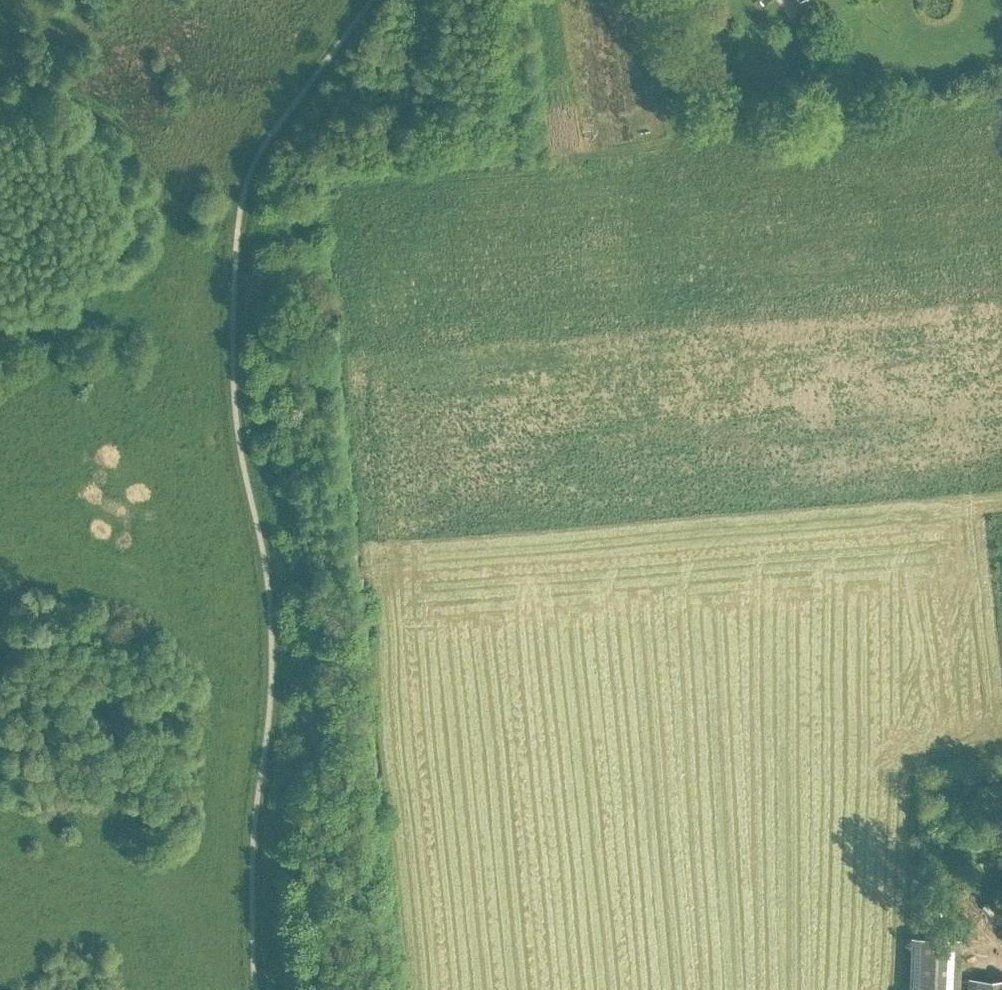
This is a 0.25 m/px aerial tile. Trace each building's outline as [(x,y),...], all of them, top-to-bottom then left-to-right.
[(910,934),(909,989),(958,989),(960,936),(910,934)] [(969,989),(1001,989),(1001,978),(970,977),(969,989)]
